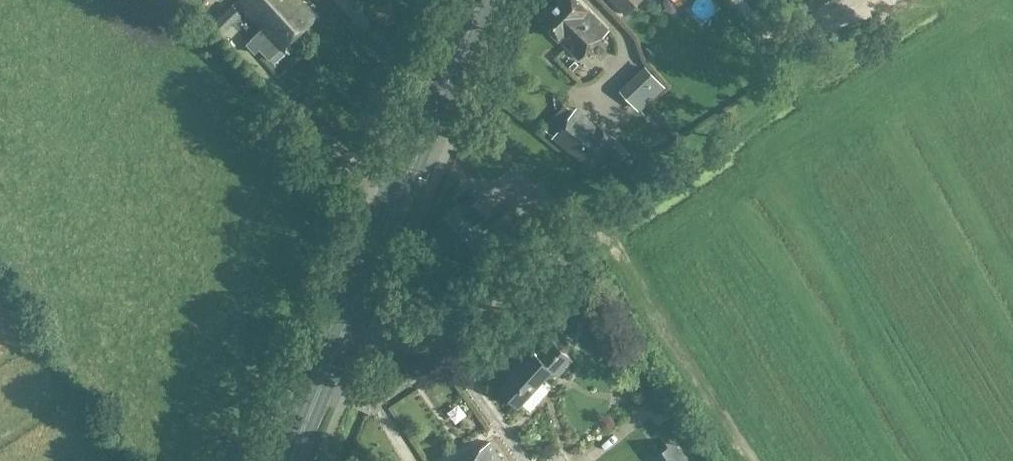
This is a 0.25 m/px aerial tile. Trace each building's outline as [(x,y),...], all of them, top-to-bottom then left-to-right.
[(262,28),(246,43),(253,51),(258,47),(268,57),(280,47),(315,16),(300,0),(237,0),(262,28)] [(609,29),(579,0),(562,0),(542,20),(580,58),(609,29)] [(639,0),(614,0),(626,12),(639,0)] [(793,1),(786,7),(798,22),(806,16),(806,17),(827,0),(793,0),(793,1)] [(222,12),(210,23),(219,33),(231,22),(222,12)] [(570,66),(574,70),(579,64),(575,61),(570,66)] [(646,69),(638,77),(655,94),(663,86),(646,69)] [(574,112),(554,137),(592,167),(615,137),(599,124),(595,128),(574,112)] [(471,209),(467,213),(459,204),(434,227),(462,257),(487,234),(478,224),(482,221),(493,212),(480,198),(470,208),(471,209)] [(510,210),(497,221),(514,240),(536,221),(523,206),(513,214),(510,210)] [(530,348),(512,368),(516,372),(501,388),(520,405),(552,369),(552,370),(556,366),(562,371),(573,359),(553,341),(539,357),(530,348)] [(599,451),(614,436),(605,425),(589,440),(599,451)] [(490,442),(463,460),(503,460),(490,442)] [(657,460),(686,460),(674,443),(654,457),(657,460)]
